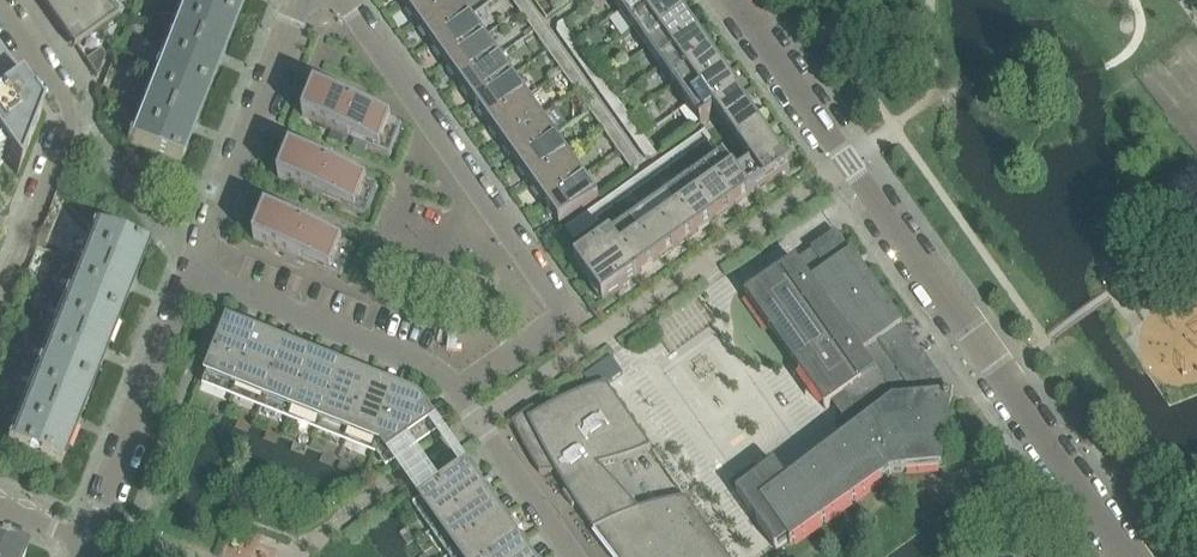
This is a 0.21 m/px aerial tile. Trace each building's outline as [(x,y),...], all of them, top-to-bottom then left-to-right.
[(101,0),(58,0),(47,8),(61,28),(101,0)] [(83,59),(96,51),(88,40),(117,19),(103,0),(101,0),(61,28),(83,59)] [(181,5),(234,26),(244,0),(183,0),(181,5)] [(453,0),(410,0),(403,5),(418,25),(453,0)] [(471,17),(459,0),(453,0),(418,25),(432,45),(471,17)] [(529,7),(524,0),(510,0),(520,14),(529,7)] [(639,0),(612,0),(621,13),(639,0)] [(672,5),(669,0),(639,0),(621,13),(634,31),(672,5)] [(222,55),(234,26),(181,5),(153,74),(206,95),(218,66),(220,66),(224,55),(222,55)] [(647,50),(685,23),(672,5),(634,31),(647,50)] [(534,33),(543,27),(529,7),(520,14),(534,33)] [(446,65),(485,37),(471,17),(432,45),(446,65)] [(661,69),(699,42),(685,23),(647,50),(661,69)] [(567,49),(577,43),(563,24),(558,27),(557,34),(567,49)] [(548,53),(557,47),(543,27),(534,33),(548,53)] [(460,85),(500,57),(485,37),(446,65),(460,85)] [(674,88),(712,61),(699,42),(661,69),(674,88)] [(580,67),(589,60),(577,43),(567,49),(580,67)] [(562,73),(571,67),(557,47),(548,53),(562,73)] [(96,51),(83,59),(97,79),(104,60),(97,50),(96,51)] [(474,105),(514,77),(500,57),(460,85),(474,105)] [(594,86),(603,80),(589,60),(580,67),(594,86)] [(4,159),(16,177),(17,177),(40,118),(33,107),(0,61),(0,162),(4,159)] [(687,107),(725,80),(712,61),(674,88),(687,107)] [(576,93),(585,87),(571,67),(562,73),(576,93)] [(195,123),(206,95),(153,74),(126,143),(179,164),(191,135),(193,135),(197,124),(195,123)] [(488,126),(528,98),(514,77),(474,105),(488,126)] [(607,105),(617,99),(603,80),(594,86),(607,105)] [(715,115),(738,99),(725,80),(687,107),(701,126),(715,116),(715,115)] [(590,113),(600,107),(585,87),(576,93),(590,113)] [(343,138),(356,108),(315,91),(303,122),(331,133),(343,138)] [(503,146),(542,118),(528,98),(488,126),(503,146)] [(621,125),(630,118),(617,99),(607,105),(621,125)] [(739,150),(763,133),(738,99),(715,115),(715,116),(739,150)] [(605,133),(614,127),(600,107),(590,113),(605,133)] [(390,156),(402,126),(356,108),(343,138),(390,156)] [(517,166),(556,138),(542,118),(503,146),(517,166)] [(633,142),(642,136),(630,118),(621,125),(633,142)] [(619,153),(628,147),(614,127),(605,133),(619,153)] [(689,151),(709,137),(705,132),(685,146),(689,151)] [(340,146),(343,138),(331,133),(328,141),(340,146)] [(750,200),(790,172),(763,133),(739,150),(752,168),(738,179),(736,180),(747,195),(750,200)] [(652,161),(657,157),(642,136),(633,142),(645,159),(652,161)] [(531,186),(571,158),(556,138),(517,166),(531,186)] [(368,147),(355,142),(352,150),(365,155),(368,147)] [(670,165),(689,151),(685,146),(666,160),(670,165)] [(638,170),(639,164),(628,147),(619,153),(633,174),(638,170)] [(319,199),(331,169),(291,153),(279,183),(319,199)] [(545,206),(585,178),(571,158),(531,186),(545,206)] [(651,178),(670,165),(666,160),(648,173),(651,178)] [(736,180),(738,179),(724,160),(705,174),(732,213),(750,200),(747,195),(736,180)] [(366,218),(378,188),(331,169),(319,199),(366,218)] [(632,191),(651,178),(648,173),(629,186),(632,191)] [(713,226),(732,213),(705,174),(686,187),(713,226)] [(560,226),(599,198),(585,178),(545,206),(560,226)] [(614,204),(632,191),(629,186),(610,199),(614,204)] [(694,239),(713,226),(686,187),(667,200),(694,239)] [(595,218),(614,204),(610,199),(591,213),(595,218)] [(676,252),(694,239),(667,200),(648,214),(676,252)] [(595,218),(591,213),(578,222),(583,230),(597,220),(595,218)] [(295,260),(307,230),(266,214),(254,244),(295,260)] [(657,266),(676,252),(648,214),(629,227),(657,266)] [(570,239),(583,230),(578,222),(564,232),(570,239)] [(313,224),(310,231),(319,235),(322,228),(313,224)] [(639,278),(657,266),(629,227),(611,240),(624,259),(634,274),(635,273),(639,278)] [(341,279),(353,249),(319,235),(310,231),(307,230),(295,260),(341,279)] [(132,282),(144,253),(90,232),(64,299),(117,321),(128,293),(130,294),(134,283),(132,282)] [(952,399),(924,358),(836,234),(811,252),(812,254),(784,273),(782,270),(745,296),(825,409),(860,384),(860,383),(871,375),(891,403),(789,484),(775,466),(737,495),(776,551),(788,542),(790,546),(891,474),(941,469),(936,431),(952,399)] [(588,284),(624,259),(611,240),(584,259),(583,258),(575,264),(588,284)] [(639,278),(635,273),(634,274),(624,259),(588,284),(602,304),(611,298),(611,299),(639,278)] [(107,346),(117,321),(64,299),(37,366),(90,387),(100,365),(104,355),(107,346)] [(231,325),(232,322),(230,321),(207,378),(235,389),(253,344),(239,338),(244,326),(242,325),(240,329),(231,325)] [(259,337),(260,333),(258,332),(253,344),(235,389),(263,400),(281,355),(267,349),(272,338),(270,337),(268,340),(259,337)] [(287,348),(288,344),(286,343),(281,355),(263,400),(291,412),(309,366),(295,360),(300,349),(298,348),(296,352),(287,348)] [(315,359),(316,355),(314,354),(309,366),(291,412),(319,423),(337,377),(323,372),(328,360),(326,359),(324,363),(315,359)] [(595,370),(587,376),(592,382),(601,378),(605,377),(616,369),(610,359),(595,370)] [(343,370),(345,367),(342,365),(337,377),(319,423),(347,434),(365,388),(351,383),(356,371),(354,370),(352,374),(343,370)] [(77,419),(90,387),(37,366),(4,446),(58,467),(73,429),(75,430),(78,420),(77,419)] [(371,381),(372,378),(370,377),(365,388),(347,434),(375,445),(393,399),(379,394),(384,382),(382,381),(380,385),(371,381)] [(686,499),(671,501),(662,504),(652,506),(638,511),(615,485),(599,468),(605,467),(614,464),(629,460),(643,455),(652,451),(607,387),(600,389),(593,391),(579,396),(572,399),(559,405),(547,411),(540,415),(533,409),(512,424),(521,441),(526,451),(534,465),(539,474),(555,474),(567,494),(563,494),(573,509),(576,507),(586,522),(598,539),(608,552),(612,556),(727,556),(686,499)] [(434,420),(427,425),(415,408),(408,405),(412,394),(410,393),(408,396),(399,393),(400,389),(398,388),(393,399),(375,445),(383,449),(394,464),(441,431),(434,420)] [(469,470),(473,468),(471,466),(421,502),(438,526),(478,498),(470,486),(480,478),(479,476),(475,479),(469,470)] [(487,495),(490,493),(489,490),(478,498),(438,526),(455,551),(496,522),(487,510),(497,503),(496,501),(493,503),(487,495)] [(508,517),(506,515),(496,522),(455,551),(460,556),(499,556),(513,547),(505,535),(515,528),(513,526),(510,528),(504,520),(508,517)] [(525,542),(523,540),(513,547),(499,556),(526,556),(532,553),(531,550),(528,553),(522,544),(525,542)] [(0,547),(0,556),(24,556),(0,547)]
